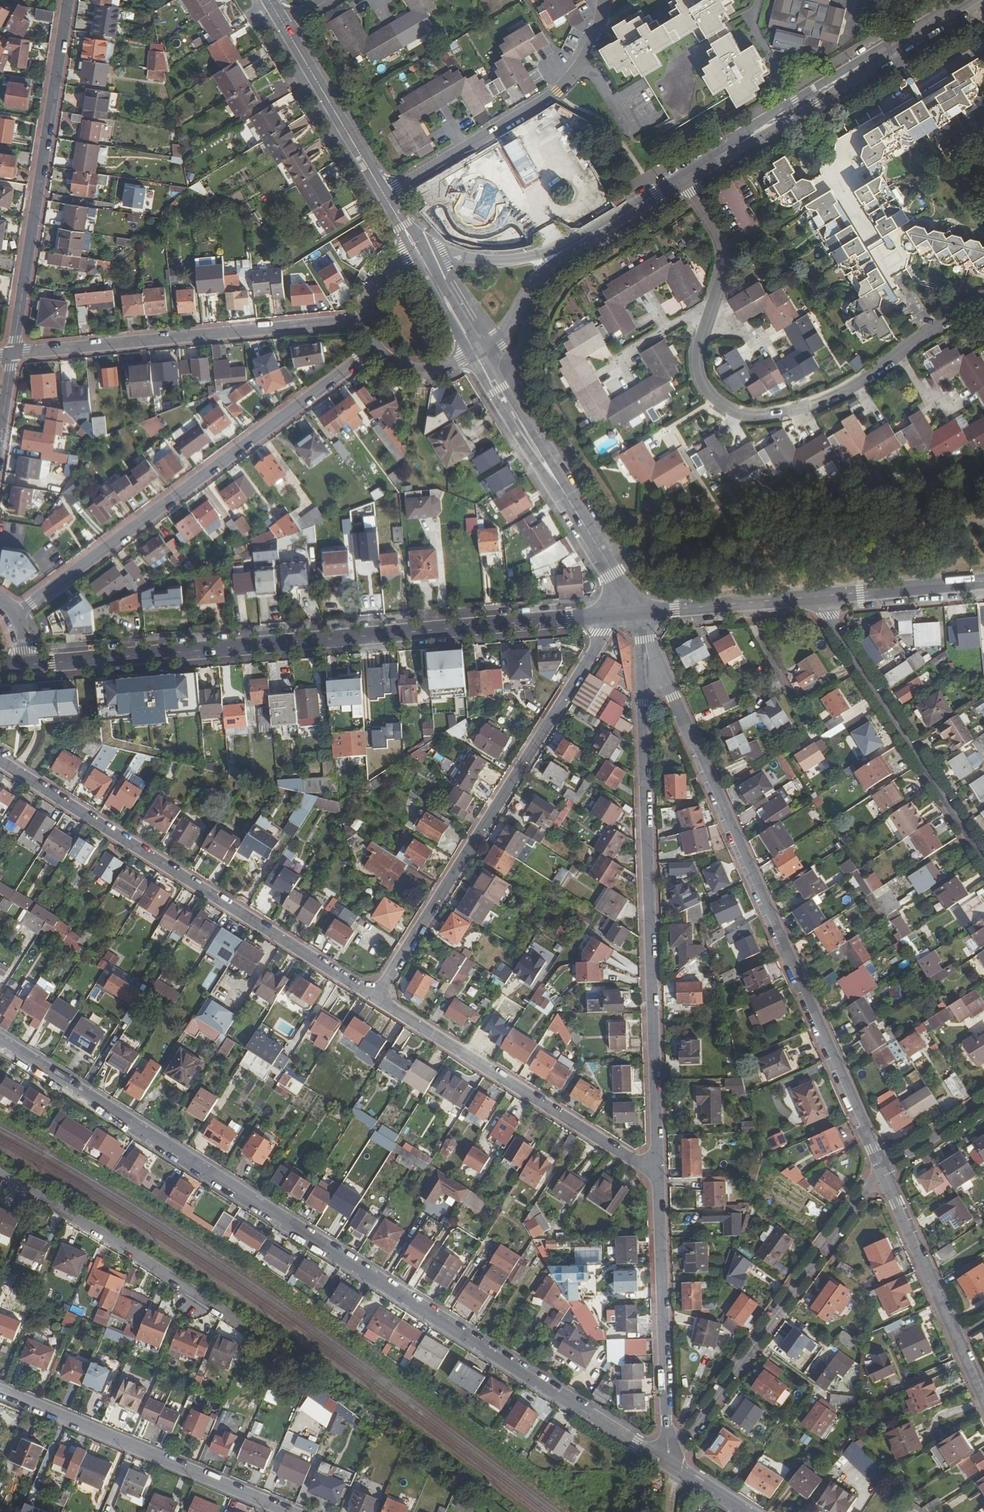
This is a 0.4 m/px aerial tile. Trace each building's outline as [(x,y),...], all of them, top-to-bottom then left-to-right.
[(190,10),(184,0),(179,0),(187,12),(190,10)] [(214,0),(184,0),(190,10),(198,21),(201,19),(218,9),(219,8),(214,0)] [(414,12),(397,21),(396,19),(382,27),(383,29),(366,39),(353,16),(354,15),(350,9),(325,24),(329,31),(332,29),(346,53),(349,51),(352,57),(360,52),(362,56),(365,54),(370,63),(376,59),(378,62),(428,33),(426,29),(432,26),(427,17),(430,15),(429,12),(436,8),(434,2),(436,0),(407,0),(414,12)] [(545,1),(542,2),(543,3),(546,9),(541,12),(540,12),(547,24),(553,21),(564,15),(567,19),(571,26),(583,20),(576,8),(574,9),(569,0),(545,0),(545,1)] [(763,56),(764,55),(757,43),(755,43),(744,49),(740,41),(741,41),(735,30),(733,31),(726,19),(733,16),(731,12),(738,8),(733,1),(734,0),(670,0),(669,1),(673,9),(670,10),(675,18),(661,26),(658,19),(654,21),(650,13),(642,18),(640,14),(628,21),(626,18),(613,25),(620,37),(612,42),(612,41),(600,48),(612,67),(614,66),(618,72),(622,71),(626,77),(633,72),(635,76),(642,72),(674,126),(730,94),(737,107),(757,95),(755,92),(762,88),(761,85),(768,81),(763,72),(767,70),(760,58),(763,56)] [(769,27),(777,29),(774,45),(817,56),(820,39),(837,43),(846,10),(829,6),(830,0),(776,0),(769,27)] [(543,3),(537,6),(541,12),(546,9),(543,3)] [(25,12),(27,7),(23,7),(19,4),(16,9),(21,11),(25,12)] [(113,6),(100,4),(95,34),(116,37),(121,8),(113,6)] [(0,7),(0,27),(1,28),(10,12),(0,7)] [(21,11),(16,9),(6,28),(7,28),(24,36),(31,23),(19,16),(21,11)] [(36,16),(55,19),(56,12),(37,9),(36,13),(36,16)] [(201,19),(215,42),(226,35),(233,31),(218,9),(201,19)] [(564,15),(553,21),(556,25),(567,19),(564,15)] [(536,50),(548,44),(541,32),(536,35),(531,24),(506,38),(507,41),(501,44),(506,53),(502,55),(504,58),(496,62),(500,69),(496,71),(500,78),(488,85),(484,78),(480,81),(476,74),(469,79),(467,76),(464,78),(459,70),(453,73),(451,70),(402,98),(404,102),(398,106),(402,114),(399,115),(401,119),(393,123),(396,129),(394,131),(408,156),(432,142),(428,136),(426,137),(416,119),(432,110),(433,112),(446,104),(445,102),(463,92),(473,109),(471,110),(475,116),(487,110),(484,104),(520,83),(526,94),(537,88),(531,76),(529,77),(518,59),(536,49),(536,50)] [(543,31),(541,32),(548,44),(549,43),(543,31)] [(241,58),(226,35),(215,42),(208,46),(223,70),(236,62),(241,58)] [(26,68),(30,40),(10,37),(9,41),(6,48),(14,50),(12,67),(26,68)] [(1,44),(0,45),(0,63),(6,48),(9,41),(5,39),(1,44)] [(86,39),(83,59),(87,60),(104,63),(107,42),(86,39)] [(149,67),(149,70),(166,73),(167,73),(163,53),(150,52),(149,60),(146,59),(145,64),(149,64),(149,67)] [(106,85),(110,64),(104,63),(87,60),(83,81),(106,85)] [(974,60),(946,76),(947,78),(884,115),(883,112),(838,138),(833,165),(822,166),(820,171),(822,174),(812,180),(803,178),(796,181),(792,174),(795,171),(782,151),(776,155),(774,162),(777,167),(765,174),(764,180),(768,188),(767,189),(773,199),(775,200),(778,198),(780,203),(791,205),(809,195),(813,201),(807,205),(863,297),(849,305),(848,312),(851,317),(845,321),(853,334),(857,332),(863,341),(878,333),(881,338),(885,336),(887,339),(894,335),(883,316),(880,317),(875,309),(881,306),(882,298),(899,288),(892,277),(910,266),(914,253),(919,250),(924,258),(931,260),(938,256),(941,262),(950,264),(957,260),(961,267),(967,268),(974,264),(978,271),(983,272),(983,246),(983,247),(981,241),(971,239),(965,242),(962,236),(953,234),(947,237),(944,231),(935,230),(928,233),(925,227),(916,225),(913,227),(881,175),(883,174),(884,164),(881,159),(972,104),(967,95),(978,89),(972,77),(977,75),(978,67),(974,60)] [(215,74),(230,99),(251,86),(236,62),(223,70),(215,74)] [(0,67),(0,74),(9,76),(10,69),(0,67)] [(28,109),(32,79),(11,76),(7,106),(28,109)] [(243,113),(248,121),(257,115),(266,110),(260,99),(258,100),(251,90),(253,90),(251,86),(230,99),(240,115),(243,113)] [(90,89),(85,116),(107,120),(109,111),(112,92),(90,89)] [(118,112),(122,93),(112,92),(109,111),(118,112)] [(257,115),(271,138),(287,128),(294,124),(285,108),(280,111),(276,104),(266,110),(257,115)] [(545,177),(528,141),(564,124),(558,109),(509,132),(513,140),(504,144),(510,157),(507,159),(521,188),(545,177)] [(85,117),(75,115),(74,122),(84,123),(84,122),(85,117)] [(15,121),(0,119),(0,141),(11,143),(15,121)] [(101,125),(84,122),(84,123),(82,138),(99,140),(101,125)] [(267,140),(282,163),(285,161),(300,151),(292,139),(293,137),(287,128),(271,138),(267,140)] [(77,142),(72,170),(77,170),(77,171),(93,174),(98,145),(77,142)] [(182,144),(174,144),(174,155),(182,155),(182,144)] [(285,161),(300,184),(318,173),(319,172),(304,149),(300,151),(285,161)] [(0,155),(0,175),(14,177),(17,157),(0,155)] [(108,187),(110,175),(100,174),(100,175),(93,174),(77,171),(71,199),(95,203),(98,185),(108,187)] [(325,183),(318,173),(300,184),(299,185),(315,211),(332,201),(337,198),(327,183),(325,183)] [(504,200),(501,191),(499,187),(495,184),(491,181),(485,179),(479,178),(473,179),(467,181),(460,187),(456,194),(455,203),(457,212),(462,219),(468,224),(477,226),(485,226),(493,222),(499,216),(503,208),(504,200)] [(212,200),(200,183),(190,189),(212,200)] [(122,205),(151,207),(152,186),(124,184),(122,205)] [(0,188),(0,206),(12,207),(15,190),(0,188)] [(338,210),(332,201),(315,211),(330,235),(351,221),(345,212),(341,214),(338,210)] [(71,205),(66,230),(85,233),(86,233),(90,208),(71,205)] [(137,236),(140,222),(129,220),(127,235),(137,236)] [(370,227),(361,232),(358,227),(345,234),(349,241),(344,244),(352,259),(379,244),(370,227)] [(63,230),(59,254),(81,258),(85,233),(66,230),(63,230)] [(117,245),(131,246),(131,238),(118,237),(117,245)] [(40,261),(50,263),(52,253),(42,251),(40,261)] [(349,262),(329,252),(327,256),(321,252),(316,263),(322,266),(322,267),(340,276),(344,269),(345,270),(349,262)] [(104,269),(105,262),(81,258),(59,254),(52,253),(50,263),(89,269),(90,267),(98,268),(104,269)] [(657,255),(607,285),(609,288),(602,291),(607,300),(604,302),(606,305),(598,309),(601,317),(599,318),(603,324),(597,327),(593,321),(568,336),(571,340),(564,343),(569,352),(566,354),(568,358),(560,362),(564,369),(560,371),(590,421),(593,419),(595,422),(596,422),(596,423),(605,418),(606,421),(609,419),(614,427),(620,424),(622,427),(647,412),(654,423),(661,419),(654,407),(672,397),(670,393),(676,390),(671,381),(674,379),(673,376),(681,372),(677,366),(679,364),(665,340),(643,354),(645,360),(648,359),(658,376),(641,386),(640,385),(627,392),(628,394),(610,405),(600,389),(602,387),(594,374),(592,375),(581,358),(599,347),(600,349),(606,345),(604,341),(622,330),(624,335),(636,328),(632,322),(630,323),(620,307),(638,296),(639,298),(653,290),(652,288),(669,277),(679,294),(676,295),(680,302),(704,288),(690,262),(686,264),(683,258),(674,264),(673,261),(670,263),(665,254),(659,258),(657,255)] [(104,272),(112,273),(111,263),(105,262),(104,269),(104,272)] [(244,275),(254,274),(253,271),(253,264),(239,265),(239,274),(244,274),(244,275)] [(225,265),(198,268),(201,293),(210,292),(210,293),(219,292),(228,291),(226,277),(225,265)] [(97,275),(98,268),(90,267),(89,269),(89,273),(97,275)] [(283,268),(253,271),(254,274),(256,294),(265,293),(266,290),(273,290),(273,298),(286,297),(283,268)] [(180,271),(170,271),(171,283),(181,282),(180,271)] [(228,294),(230,294),(231,309),(245,308),(244,304),(250,304),(249,292),(242,292),(240,276),(226,277),(228,291),(228,294)] [(741,309),(735,312),(742,323),(748,320),(747,318),(765,307),(776,325),(773,327),(777,333),(784,329),(788,335),(790,334),(800,351),(783,361),(782,360),(776,363),(772,357),(765,361),(766,363),(749,373),(738,356),(742,354),(738,348),(724,356),(728,362),(716,368),(731,392),(742,386),(743,388),(747,387),(754,399),(779,384),(772,373),(778,369),(782,375),(787,385),(790,383),(793,382),(794,384),(819,370),(813,357),(817,355),(816,352),(826,346),(808,315),(788,326),(785,320),(797,313),(782,288),(771,295),(769,292),(767,293),(761,282),(734,297),(741,309)] [(165,288),(144,290),(145,293),(147,314),(167,312),(165,288)] [(89,309),(115,306),(114,291),(77,295),(80,323),(90,323),(89,309)] [(179,305),(175,306),(175,311),(179,311),(180,313),(197,312),(195,291),(178,292),(179,305)] [(125,316),(147,314),(145,293),(124,295),(125,316)] [(69,304),(44,300),(41,324),(65,328),(69,304)] [(322,343),(294,348),(297,367),(326,362),(322,343)] [(981,356),(978,358),(974,352),(966,357),(964,354),(961,355),(956,348),(951,351),(949,348),(942,352),(938,345),(926,352),(931,360),(936,370),(931,373),(938,385),(943,381),(942,380),(960,370),(970,386),(968,388),(972,394),(978,391),(981,398),(983,397),(983,398),(983,361),(981,356)] [(222,358),(221,346),(213,347),(214,359),(219,358),(222,358)] [(274,354),(255,360),(258,369),(255,370),(260,386),(264,385),(266,393),(285,387),(274,354)] [(857,357),(850,363),(857,372),(864,366),(857,357)] [(209,360),(182,362),(184,375),(195,374),(196,381),(208,380),(208,376),(211,375),(209,360)] [(936,370),(931,360),(927,362),(927,365),(931,373),(936,370)] [(177,363),(152,365),(152,366),(154,384),(159,383),(159,381),(166,380),(166,387),(172,386),(172,380),(179,379),(177,363)] [(220,363),(215,364),(216,374),(230,373),(230,370),(230,363),(220,363)] [(131,397),(155,395),(154,384),(152,366),(127,368),(131,397)] [(119,385),(118,368),(102,370),(103,387),(119,385)] [(238,370),(230,370),(230,373),(216,374),(218,394),(224,392),(223,383),(235,382),(247,380),(246,373),(238,374),(238,370)] [(57,396),(56,374),(34,376),(35,397),(57,396)] [(72,382),(63,382),(66,411),(72,417),(78,412),(92,411),(90,389),(73,390),(72,382)] [(253,391),(247,383),(235,388),(224,392),(218,394),(235,418),(243,412),(236,403),(253,391)] [(363,389),(357,393),(376,419),(382,414),(385,419),(381,421),(384,430),(404,416),(395,396),(387,400),(385,397),(376,401),(375,398),(372,400),(363,389)] [(428,420),(425,435),(470,409),(459,392),(442,402),(446,410),(428,420)] [(353,398),(338,409),(347,422),(348,423),(353,430),(363,422),(357,414),(362,411),(353,398)] [(39,414),(41,407),(28,405),(26,412),(39,414)] [(221,406),(206,417),(217,433),(232,422),(221,406)] [(71,425),(76,421),(72,417),(66,411),(50,408),(48,422),(50,422),(48,434),(57,435),(62,436),(64,424),(71,425)] [(333,434),(348,423),(347,422),(338,409),(323,419),(333,434)] [(704,441),(708,447),(691,457),(698,469),(703,466),(707,472),(710,470),(714,476),(722,472),(723,474),(727,471),(732,480),(739,477),(740,479),(772,460),(775,466),(779,464),(782,471),(790,467),(791,469),(795,467),(800,476),(806,473),(808,475),(832,461),(826,450),(833,446),(836,451),(842,448),(845,453),(849,450),(853,457),(861,453),(862,455),(865,454),(870,461),(876,457),(878,460),(907,443),(911,449),(915,447),(918,453),(926,449),(927,450),(931,449),(936,458),(942,455),(944,457),(975,439),(981,449),(983,448),(983,421),(971,429),(970,426),(962,431),(955,419),(948,423),(949,425),(932,436),(922,419),(924,417),(920,410),(908,417),(912,423),(895,433),(889,424),(883,427),(884,429),(867,440),(856,422),(858,421),(854,415),(844,421),(847,427),(828,438),(826,434),(819,438),(820,440),(796,454),(786,437),(788,437),(784,429),(772,436),(775,442),(758,452),(752,442),(745,446),(746,448),(728,458),(718,442),(720,440),(716,434),(704,441)] [(152,437),(165,428),(157,417),(142,423),(152,437)] [(79,423),(84,435),(94,431),(90,419),(79,423)] [(199,449),(211,440),(200,424),(176,443),(188,459),(200,451),(199,449)] [(471,451),(454,425),(432,437),(447,464),(471,451)] [(135,438),(128,428),(125,429),(133,439),(135,438)] [(44,452),(43,460),(44,461),(68,464),(69,455),(54,453),(57,435),(48,434),(26,430),(23,449),(44,452)] [(308,439),(297,447),(312,467),(331,453),(316,433),(308,439)] [(297,446),(297,447),(308,439),(308,438),(297,446)] [(200,451),(212,442),(211,440),(199,449),(200,451)] [(690,482),(697,479),(689,467),(688,466),(678,450),(672,453),(673,455),(654,467),(644,449),(646,448),(643,442),(620,455),(634,480),(637,478),(642,485),(650,480),(651,482),(654,481),(659,489),(666,485),(667,488),(688,476),(690,478),(689,478),(690,482)] [(341,444),(335,448),(344,461),(351,456),(341,444)] [(173,452),(156,464),(167,479),(184,467),(173,452)] [(273,456),(258,467),(272,485),(287,475),(273,456)] [(355,462),(351,456),(344,461),(348,466),(355,462)] [(41,480),(44,461),(43,460),(22,457),(19,477),(41,480)] [(145,487),(160,477),(147,459),(133,470),(136,474),(145,487)] [(396,473),(391,477),(397,486),(399,485),(400,479),(396,473)] [(127,474),(112,485),(123,499),(125,502),(140,492),(130,478),(127,474)] [(136,474),(130,478),(140,492),(145,487),(136,474)] [(245,477),(237,483),(249,498),(256,492),(245,477)] [(78,492),(70,481),(62,495),(71,507),(77,503),(72,496),(78,492)] [(111,508),(123,499),(112,485),(110,481),(99,489),(103,496),(94,502),(96,505),(87,511),(92,519),(95,517),(102,526),(111,520),(110,517),(106,512),(111,508)] [(497,503),(509,522),(518,516),(517,514),(532,505),(521,487),(517,481),(504,489),(509,495),(497,503)] [(234,510),(249,498),(237,483),(222,494),(234,510)] [(32,507),(35,490),(15,487),(11,513),(27,516),(28,506),(32,507)] [(442,502),(445,493),(438,490),(431,491),(432,498),(434,517),(438,517),(442,512),(442,502)] [(423,498),(423,492),(407,493),(409,519),(434,517),(432,498),(423,498)] [(380,495),(373,500),(375,503),(376,503),(383,500),(380,495)] [(210,502),(194,514),(204,528),(220,516),(210,502)] [(49,520),(47,518),(41,528),(47,536),(72,519),(65,508),(57,513),(56,512),(54,513),(55,515),(49,520)] [(115,514),(111,508),(106,512),(110,517),(115,514)] [(317,508),(298,523),(304,531),(316,526),(323,523),(327,522),(317,508)] [(519,523),(539,555),(558,543),(544,522),(540,524),(533,513),(519,523)] [(203,531),(192,516),(178,525),(183,532),(179,536),(185,544),(203,531)] [(281,523),(290,536),(304,531),(298,523),(297,521),(295,522),(291,516),(281,523)] [(235,533),(239,529),(235,524),(232,519),(227,523),(235,533)] [(242,519),(235,524),(239,529),(245,536),(252,531),(242,519)] [(478,519),(467,520),(468,531),(479,530),(478,519)] [(354,534),(353,522),(345,522),(346,535),(354,534)] [(276,525),(271,528),(273,531),(280,540),(285,538),(276,525)] [(285,538),(280,540),(281,554),(288,554),(287,545),(309,537),(310,545),(317,544),(317,539),(316,533),(316,526),(304,531),(290,536),(285,538)] [(396,544),(405,543),(403,527),(395,527),(396,544)] [(497,530),(479,531),(481,553),(499,551),(497,530)] [(273,531),(249,542),(255,550),(280,540),(273,531)] [(149,567),(173,550),(169,544),(162,535),(138,552),(149,567)] [(571,555),(577,552),(568,537),(562,541),(571,555)] [(175,540),(169,544),(173,550),(179,559),(184,556),(186,555),(175,540)] [(235,546),(239,556),(255,550),(249,542),(248,541),(235,546)] [(566,558),(571,555),(562,541),(558,543),(539,555),(533,559),(538,568),(553,561),(551,557),(561,551),(566,558)] [(25,551),(6,548),(2,575),(9,576),(16,580),(17,581),(21,586),(43,571),(30,554),(25,551)] [(350,551),(325,553),(327,576),(352,574),(350,551)] [(439,578),(436,551),(411,553),(414,580),(439,578)] [(398,554),(381,556),(382,574),(400,574),(398,554)] [(184,556),(179,559),(183,564),(188,561),(184,556)] [(309,557),(281,560),(284,588),(292,587),(294,584),(294,582),(311,580),(309,557)] [(132,562),(124,567),(129,574),(142,592),(150,589),(139,575),(141,574),(132,562)] [(126,584),(134,595),(136,594),(142,592),(129,574),(124,578),(117,568),(100,580),(110,595),(126,584)] [(584,577),(591,573),(587,568),(566,569),(566,574),(560,574),(560,591),(584,589),(584,577)] [(275,569),(256,570),(257,572),(258,589),(258,592),(277,591),(275,569)] [(237,591),(258,589),(257,572),(236,574),(237,591)] [(13,585),(16,580),(9,576),(7,581),(13,585)] [(225,601),(223,577),(199,579),(201,603),(225,601)] [(157,593),(156,587),(150,589),(142,592),(144,607),(185,604),(183,586),(171,587),(171,591),(157,593)] [(585,597),(584,589),(560,591),(559,599),(585,597)] [(54,634),(60,634),(94,611),(95,610),(82,593),(75,598),(77,601),(73,604),(72,601),(47,617),(54,634)] [(137,609),(136,594),(134,595),(113,603),(114,611),(137,609)] [(110,617),(109,605),(95,610),(94,611),(95,618),(110,617)] [(918,610),(889,613),(899,623),(910,621),(918,610)] [(60,634),(96,630),(95,618),(94,611),(60,634)] [(971,638),(980,637),(978,617),(958,619),(959,633),(970,632),(971,638)] [(874,627),(886,656),(905,648),(892,619),(874,627)] [(910,621),(899,623),(901,635),(910,644),(916,644),(916,646),(941,644),(939,625),(915,627),(914,621),(910,621)] [(719,637),(713,641),(722,659),(725,664),(745,654),(734,634),(726,638),(721,640),(719,637)] [(627,691),(630,690),(629,647),(616,636),(622,669),(625,680),(626,689),(627,691)] [(684,646),(676,650),(687,668),(710,655),(700,637),(692,641),(692,640),(683,645),(684,646)] [(918,651),(906,658),(908,662),(914,670),(939,654),(934,647),(921,656),(918,651)] [(537,680),(537,649),(511,650),(511,681),(537,680)] [(561,651),(537,653),(539,675),(550,682),(561,663),(561,651)] [(935,665),(951,658),(948,651),(932,659),(935,665)] [(464,652),(427,655),(431,698),(455,696),(455,694),(467,693),(464,652)] [(826,673),(814,654),(799,664),(804,673),(797,678),(806,694),(818,687),(814,680),(826,673)] [(595,679),(590,675),(572,703),(612,727),(611,728),(624,736),(630,726),(617,718),(623,709),(621,708),(626,698),(611,689),(615,682),(616,683),(620,678),(625,680),(622,669),(607,659),(595,679)] [(891,685),(914,670),(908,662),(886,677),(891,685)] [(502,671),(493,672),(494,695),(495,702),(503,696),(502,671)] [(472,697),(494,695),(493,672),(471,674),(472,697)] [(177,676),(162,677),(167,725),(168,725),(166,712),(176,711),(177,715),(187,714),(186,709),(200,708),(199,695),(197,674),(187,675),(187,679),(177,680),(177,676)] [(407,674),(399,674),(401,705),(417,703),(415,679),(408,680),(407,674)] [(137,679),(125,680),(129,716),(133,715),(134,728),(167,725),(162,677),(158,677),(158,682),(148,683),(137,684),(137,679)] [(626,689),(625,680),(620,678),(616,683),(626,689)] [(115,749),(117,749),(119,741),(114,740),(112,738),(110,716),(112,716),(113,721),(123,720),(123,716),(129,716),(125,680),(118,681),(118,686),(108,686),(108,682),(97,683),(98,687),(99,699),(103,746),(104,746),(115,749)] [(252,705),(270,704),(269,698),(268,680),(250,682),(252,705)] [(333,759),(365,757),(362,699),(361,681),(361,680),(327,682),(331,725),(332,741),(333,759)] [(728,710),(742,704),(738,695),(728,699),(721,680),(704,687),(712,708),(725,702),(728,710)] [(38,683),(40,692),(40,696),(28,697),(29,694),(15,695),(14,685),(0,686),(0,729),(23,726),(23,728),(29,727),(30,731),(43,730),(43,719),(81,716),(81,710),(84,709),(84,704),(80,704),(79,689),(66,691),(65,681),(38,683)] [(376,681),(361,681),(362,699),(376,698),(376,681)] [(904,701),(919,692),(914,683),(898,693),(904,701)] [(316,690),(294,692),(294,696),(295,701),(296,719),(318,717),(316,690)] [(954,710),(943,690),(918,705),(930,725),(954,710)] [(825,733),(829,739),(845,729),(838,716),(849,709),(838,691),(823,700),(833,718),(825,723),(830,731),(825,733)] [(201,719),(223,718),(222,707),(221,693),(199,695),(200,708),(200,713),(201,719)] [(764,707),(756,712),(769,732),(789,718),(775,695),(766,700),(769,705),(764,708),(764,707)] [(272,729),(297,727),(296,719),(295,701),(279,702),(279,698),(269,698),(270,704),(271,716),(272,729)] [(457,698),(456,708),(465,708),(465,698),(457,698)] [(224,728),(246,727),(245,704),(222,707),(223,718),(224,728)] [(587,723),(591,716),(580,710),(576,715),(587,723)] [(951,734),(960,749),(972,741),(974,740),(957,715),(939,727),(946,738),(951,734)] [(259,732),(272,731),(272,729),(271,716),(258,718),(259,732)] [(452,721),(456,727),(461,724),(457,718),(452,721)] [(469,726),(465,721),(461,724),(456,727),(444,735),(456,743),(469,726)] [(424,735),(434,735),(433,724),(424,725),(424,735)] [(508,740),(487,726),(475,744),(496,758),(508,740)] [(861,726),(845,736),(856,754),(848,759),(853,766),(865,759),(860,752),(872,745),(861,726)] [(943,740),(946,738),(939,727),(936,728),(943,740)] [(601,729),(588,749),(598,755),(607,761),(612,764),(618,756),(611,751),(618,741),(601,729)] [(765,756),(758,739),(749,743),(745,733),(728,740),(736,760),(749,755),(752,761),(765,756)] [(396,750),(396,734),(380,735),(381,752),(396,750)] [(983,750),(983,743),(983,741),(979,736),(974,740),(972,741),(980,753),(983,750)] [(577,750),(563,741),(555,754),(569,763),(577,750)] [(82,752),(95,760),(104,746),(103,746),(89,742),(82,752)] [(815,742),(795,755),(805,770),(825,757),(815,742)] [(411,745),(404,745),(405,760),(412,755),(411,745)] [(100,773),(115,749),(104,746),(95,760),(85,775),(90,778),(86,785),(94,791),(93,794),(101,799),(112,781),(100,773)] [(452,764),(454,765),(459,768),(470,752),(463,748),(452,764)] [(418,749),(411,757),(421,765),(427,758),(418,749)] [(70,779),(81,761),(73,756),(72,757),(63,752),(52,768),(70,779)] [(476,779),(486,763),(470,752),(459,768),(460,769),(476,779)] [(124,764),(129,767),(138,754),(132,753),(124,764)] [(951,761),(962,778),(975,770),(964,753),(951,761)] [(135,771),(146,756),(138,754),(129,767),(135,771)] [(790,780),(798,777),(786,754),(778,758),(790,780)] [(615,790),(625,772),(612,764),(607,761),(596,778),(615,790)] [(454,765),(443,782),(449,786),(460,769),(459,768),(454,765)] [(555,784),(562,771),(551,765),(543,777),(555,784)] [(384,766),(366,777),(366,783),(378,777),(387,771),(384,766)] [(228,769),(228,776),(236,778),(244,780),(243,772),(228,769)] [(460,769),(449,786),(454,789),(467,796),(477,780),(476,779),(460,769)] [(105,804),(119,813),(126,804),(132,807),(142,792),(147,784),(132,774),(126,782),(121,779),(105,804)] [(304,794),(336,793),(335,776),(303,778),(304,794)] [(685,799),(684,776),(664,777),(665,799),(685,799)] [(799,787),(803,785),(798,776),(791,781),(793,784),(796,782),(799,787)] [(973,784),(983,800),(983,799),(983,776),(973,784)] [(766,793),(756,778),(741,787),(751,802),(766,793)] [(292,783),(277,780),(278,788),(292,791),(292,783)] [(903,801),(891,782),(871,795),(882,814),(903,801)] [(3,815),(14,797),(0,787),(0,813),(3,815)] [(345,788),(336,793),(337,802),(349,794),(345,788)] [(469,806),(473,800),(467,796),(454,789),(446,802),(454,807),(451,812),(463,820),(467,814),(464,813),(469,806)] [(568,789),(563,796),(568,800),(576,804),(581,797),(568,789)] [(790,811),(777,790),(752,807),(756,812),(763,808),(766,813),(763,816),(769,825),(790,811)] [(352,798),(349,794),(337,802),(338,807),(352,798)] [(304,801),(315,803),(318,798),(305,795),(304,801)] [(145,820),(166,833),(180,811),(160,798),(145,820)] [(602,798),(592,814),(602,821),(610,825),(611,826),(621,810),(602,798)] [(532,825),(525,836),(536,843),(540,845),(547,834),(540,830),(553,809),(535,799),(528,810),(535,815),(530,824),(532,825)] [(22,828),(34,811),(20,801),(9,818),(22,828)] [(890,816),(905,839),(911,836),(927,826),(921,816),(919,817),(916,813),(918,812),(912,802),(890,816)] [(681,824),(682,833),(704,828),(695,808),(681,824)] [(760,818),(763,816),(766,813),(763,808),(756,812),(760,818)] [(55,823),(39,812),(27,832),(43,843),(55,823)] [(447,828),(426,815),(416,829),(438,842),(447,828)] [(359,831),(364,822),(358,818),(353,827),(359,831)] [(201,830),(183,820),(173,837),(189,848),(201,830)] [(594,834),(601,838),(610,825),(602,821),(594,834)] [(761,833),(776,857),(791,847),(795,845),(780,821),(761,833)] [(665,828),(667,836),(682,833),(681,824),(674,826),(665,828)] [(532,848),(536,843),(525,836),(508,825),(494,846),(514,859),(524,843),(532,848)] [(601,838),(594,849),(602,855),(611,860),(616,851),(614,850),(624,834),(611,826),(610,825),(601,838)] [(943,847),(928,825),(927,826),(911,836),(926,859),(943,847)] [(276,842),(253,827),(238,851),(247,856),(251,849),(265,858),(276,842)] [(707,837),(705,827),(704,828),(682,833),(685,842),(707,837)] [(69,838),(55,829),(54,831),(68,840),(69,838)] [(42,848),(64,862),(68,855),(76,842),(69,838),(68,840),(54,831),(42,848)] [(758,835),(773,859),(775,858),(776,857),(761,833),(758,835)] [(616,851),(626,836),(624,834),(614,850),(616,851)] [(96,848),(79,837),(76,842),(68,855),(84,865),(96,848)] [(835,843),(839,849),(843,847),(840,841),(835,843)] [(868,850),(863,841),(855,846),(860,855),(868,850)] [(431,854),(414,843),(406,857),(422,867),(431,854)] [(505,875),(515,859),(514,859),(494,846),(484,862),(505,875)] [(804,866),(791,847),(776,857),(775,858),(787,877),(804,866)] [(390,890),(406,865),(380,849),(368,867),(381,875),(378,880),(382,882),(381,884),(390,890)] [(119,865),(101,853),(88,875),(93,879),(97,873),(108,881),(119,865)] [(619,876),(624,868),(611,860),(602,855),(589,876),(602,884),(607,888),(616,874),(619,876)] [(282,856),(277,863),(287,869),(291,862),(282,856)] [(844,867),(849,875),(854,872),(858,870),(853,862),(844,867)] [(277,863),(264,883),(273,889),(274,887),(281,891),(275,900),(284,905),(293,891),(301,879),(287,869),(277,863)] [(694,863),(668,864),(669,875),(698,874),(697,871),(694,863)] [(728,886),(720,866),(704,873),(712,892),(728,886)] [(910,877),(920,895),(938,884),(927,866),(910,877)] [(112,887),(137,903),(150,883),(125,867),(112,887)] [(794,878),(809,901),(814,898),(829,889),(824,882),(821,883),(811,867),(794,878)] [(854,872),(869,896),(873,893),(858,870),(854,872)] [(494,904),(507,884),(485,871),(478,883),(475,881),(470,889),(492,903),(494,904)] [(831,887),(845,877),(841,871),(827,880),(831,887)] [(610,890),(619,876),(616,874),(607,888),(610,890)] [(554,878),(552,882),(557,886),(561,881),(554,878)] [(936,892),(948,910),(969,896),(957,878),(936,892)] [(602,900),(595,910),(608,918),(612,920),(625,899),(610,890),(607,888),(602,884),(595,895),(602,900)] [(900,905),(887,884),(873,893),(887,914),(900,905)] [(156,916),(169,895),(152,885),(139,905),(156,916)] [(673,899),(679,913),(686,910),(701,904),(697,893),(691,896),(688,889),(684,891),(681,885),(671,890),(672,892),(670,892),(673,899)] [(0,887),(0,893),(4,896),(10,899),(13,895),(0,887)] [(470,889),(456,911),(471,921),(478,925),(486,912),(492,903),(470,889)] [(309,901),(293,891),(284,905),(283,907),(299,916),(297,919),(310,927),(323,907),(310,899),(309,901)] [(900,900),(904,906),(920,896),(916,891),(900,900)] [(13,895),(10,899),(23,908),(27,901),(14,893),(13,895)] [(720,924),(741,915),(732,896),(711,905),(720,924)] [(974,925),(983,918),(983,907),(978,897),(963,907),(974,925)] [(334,913),(339,900),(333,898),(328,911),(334,913)] [(795,910),(810,934),(816,930),(829,922),(814,898),(809,901),(795,910)] [(5,899),(0,906),(0,907),(8,912),(13,904),(5,899)] [(673,899),(670,900),(676,914),(679,913),(673,899)] [(391,931),(403,912),(384,900),(372,919),(391,931)] [(687,925),(706,924),(702,903),(701,904),(686,910),(687,925)] [(177,909),(172,905),(160,925),(171,933),(173,931),(185,913),(178,908),(177,909)] [(27,927),(40,935),(43,930),(47,923),(43,920),(32,913),(25,910),(14,927),(23,933),(27,927)] [(455,910),(451,915),(468,925),(471,921),(456,911),(455,910)] [(173,931),(184,938),(186,935),(196,920),(192,917),(192,915),(186,911),(185,913),(173,931)] [(486,912),(478,925),(484,929),(493,917),(486,912)] [(207,918),(200,913),(196,920),(186,935),(195,941),(193,944),(201,950),(216,928),(205,921),(207,918)] [(907,913),(901,916),(911,934),(917,930),(907,913)] [(46,915),(43,920),(47,923),(55,928),(58,923),(46,915)] [(456,945),(468,925),(451,915),(438,934),(456,945)] [(893,917),(890,919),(903,939),(908,936),(911,934),(901,916),(895,920),(893,917)] [(575,918),(571,924),(575,927),(584,932),(588,926),(575,918)] [(601,928),(608,933),(615,922),(612,920),(608,918),(601,928)] [(974,925),(983,941),(983,918),(974,925)] [(847,943),(832,920),(829,922),(816,930),(831,953),(847,943)] [(71,929),(59,921),(58,923),(55,928),(67,936),(74,941),(77,943),(80,938),(70,931),(71,929)] [(353,933),(335,922),(326,935),(344,947),(353,933)] [(619,947),(629,931),(615,922),(608,933),(605,938),(619,947)] [(43,930),(63,943),(65,940),(67,936),(55,928),(47,923),(43,930)] [(562,937),(567,930),(559,925),(555,932),(554,931),(554,932),(562,937)] [(737,931),(740,940),(756,934),(753,925),(737,931)] [(721,926),(708,932),(710,946),(726,937),(721,926)] [(680,946),(681,968),(701,952),(700,945),(690,946),(689,927),(670,927),(669,947),(680,946)] [(235,938),(221,929),(207,953),(216,959),(217,957),(229,965),(230,963),(242,943),(243,942),(236,937),(235,938)] [(90,933),(85,930),(80,938),(77,943),(82,946),(90,933)] [(71,945),(74,941),(67,936),(65,940),(71,945)] [(744,960),(759,953),(752,936),(736,943),(744,960)] [(871,958),(857,936),(847,943),(831,953),(837,962),(849,955),(857,967),(871,958)] [(922,959),(908,936),(903,939),(906,944),(918,962),(922,959)] [(612,950),(592,938),(582,956),(582,963),(597,963),(601,963),(603,959),(605,955),(608,957),(612,950)] [(899,948),(906,944),(903,939),(896,944),(899,948)] [(262,956),(242,943),(230,963),(242,970),(250,975),(262,956)] [(107,951),(102,959),(110,964),(113,966),(118,958),(107,951)] [(959,972),(954,964),(947,967),(938,951),(921,961),(936,985),(959,972)] [(442,975),(451,981),(466,959),(456,953),(442,975)] [(521,970),(530,957),(526,954),(517,967),(521,970)] [(217,957),(216,959),(227,967),(229,965),(217,957)] [(451,999),(473,963),(466,959),(451,981),(443,994),(451,999)] [(839,981),(854,1004),(865,996),(879,987),(866,968),(874,963),(872,959),(861,966),(862,968),(848,978),(846,976),(841,980),(839,981)] [(242,970),(230,963),(229,965),(228,966),(239,974),(242,970)] [(582,963),(576,963),(577,983),(602,982),(602,974),(598,975),(598,969),(597,963),(582,963)] [(113,966),(110,964),(96,985),(134,1008),(143,993),(139,991),(143,985),(113,966)] [(768,983),(761,967),(738,977),(745,994),(768,983)] [(421,999),(431,980),(417,972),(406,991),(421,999)] [(515,974),(511,972),(504,983),(503,985),(511,991),(520,978),(523,979),(525,976),(517,972),(515,974)] [(823,981),(828,988),(839,981),(841,980),(836,972),(823,981)] [(252,991),(273,1004),(286,984),(277,978),(275,981),(263,974),(252,991)] [(234,995),(240,982),(225,975),(219,988),(234,995)] [(309,1010),(320,992),(301,979),(289,997),(309,1010)] [(53,989),(39,981),(34,989),(48,998),(53,989)] [(157,981),(152,990),(173,1004),(175,1004),(180,995),(157,981)] [(701,1004),(701,984),(677,985),(677,1004),(701,1004)] [(48,998),(34,989),(29,997),(20,1011),(29,1016),(33,1019),(28,1027),(37,1033),(46,1019),(51,1010),(44,1006),(49,999),(48,998)] [(983,1006),(983,1001),(976,989),(975,989),(950,1006),(956,1016),(960,1021),(983,1006)] [(786,1013),(776,990),(752,1001),(758,1016),(762,1024),(786,1013)] [(604,993),(605,1000),(605,1010),(623,1010),(623,1000),(620,1000),(620,992),(604,993)] [(1,1028),(7,1031),(14,1020),(24,1003),(20,1000),(9,993),(0,1008),(0,1012),(8,1017),(1,1028)] [(24,993),(20,1000),(24,1003),(14,1020),(20,1011),(29,997),(24,993)] [(148,996),(143,993),(134,1008),(138,1011),(148,996)] [(537,995),(534,993),(529,1001),(542,1009),(547,1001),(537,995)] [(879,1020),(865,996),(854,1004),(849,1006),(856,1017),(859,1023),(857,1024),(861,1031),(875,1022),(879,1020)] [(46,1019),(66,1033),(79,1012),(59,997),(56,1003),(51,1010),(46,1019)] [(237,1017),(208,999),(196,1018),(222,1034),(225,1036),(237,1017)] [(473,1012),(453,1000),(444,1015),(462,1025),(466,1017),(469,1018),(473,1012)] [(586,1000),(586,1013),(605,1012),(605,1010),(605,1000),(586,1000)] [(509,1010),(498,1003),(487,1020),(503,1030),(511,1018),(505,1015),(509,1010)] [(956,1016),(950,1006),(947,1007),(924,1023),(930,1032),(956,1016)] [(177,1018),(181,1011),(174,1007),(170,1012),(177,1018)] [(314,1043),(325,1049),(341,1024),(321,1011),(309,1029),(319,1035),(314,1043)] [(29,1016),(24,1024),(28,1027),(33,1019),(29,1016)] [(756,1027),(762,1024),(758,1016),(752,1018),(756,1027)] [(216,1042),(222,1034),(196,1018),(194,1017),(185,1031),(196,1038),(200,1032),(216,1042)] [(105,1034),(83,1019),(69,1041),(91,1056),(105,1034)] [(378,1034),(357,1021),(347,1038),(367,1051),(378,1034)] [(890,1045),(875,1022),(861,1031),(860,1032),(864,1039),(873,1052),(875,1055),(890,1045)] [(925,1023),(917,1028),(920,1034),(928,1030),(925,1023)] [(627,1049),(625,1024),(608,1025),(609,1050),(627,1049)] [(517,1053),(528,1059),(538,1043),(513,1027),(502,1044),(516,1054),(517,1053)] [(927,1046),(915,1028),(899,1039),(910,1057),(927,1046)] [(575,1030),(569,1033),(572,1038),(574,1042),(580,1039),(575,1030)] [(255,1032),(244,1049),(273,1067),(281,1072),(289,1060),(280,1054),(283,1049),(255,1032)] [(977,1040),(974,1036),(965,1043),(980,1066),(983,1063),(983,1035),(977,1040)] [(226,1057),(235,1043),(228,1038),(219,1052),(226,1057)] [(572,1053),(578,1049),(574,1042),(572,1038),(568,1045),(572,1053)] [(870,1054),(873,1052),(864,1039),(862,1041),(870,1054)] [(699,1064),(698,1041),(679,1042),(681,1064),(699,1064)] [(140,1056),(119,1042),(108,1060),(129,1074),(140,1056)] [(975,1069),(980,1066),(965,1043),(960,1045),(975,1069)] [(898,1055),(892,1044),(890,1045),(875,1055),(871,1057),(879,1069),(895,1058),(895,1057),(898,1055)] [(378,1068),(401,1083),(402,1081),(413,1064),(405,1059),(400,1055),(390,1049),(378,1068)] [(203,1064),(182,1051),(167,1074),(189,1087),(203,1064)] [(351,1057),(342,1051),(337,1058),(347,1064),(351,1057)] [(265,1081),(273,1067),(248,1052),(240,1065),(265,1081)] [(530,1069),(545,1079),(555,1064),(556,1062),(541,1052),(530,1069)] [(788,1071),(779,1052),(758,1061),(766,1080),(788,1071)] [(515,1056),(525,1063),(528,1059),(517,1053),(516,1054),(515,1056)] [(574,1067),(581,1071),(586,1062),(582,1055),(574,1067)] [(127,1090),(142,1099),(162,1068),(152,1061),(143,1074),(139,1072),(127,1090)] [(402,1081),(423,1095),(436,1074),(415,1061),(413,1064),(402,1081)] [(570,1073),(555,1064),(545,1079),(560,1089),(570,1073)] [(630,1092),(629,1067),(612,1067),(613,1093),(630,1092)] [(288,1069),(284,1074),(302,1085),(305,1080),(288,1069)] [(120,1085),(125,1078),(116,1072),(111,1080),(120,1085)] [(455,1103),(466,1085),(449,1073),(437,1092),(455,1103)] [(285,1088),(291,1078),(284,1074),(278,1084),(285,1088)] [(956,1096),(966,1089),(958,1076),(952,1080),(950,1076),(945,1079),(956,1096)] [(296,1081),(291,1078),(285,1088),(290,1091),(296,1081)] [(733,1089),(745,1089),(742,1078),(736,1079),(725,1079),(725,1089),(733,1089)] [(1,1091),(19,1103),(24,1095),(27,1091),(9,1079),(4,1087),(1,1091)] [(302,1085),(296,1081),(290,1091),(297,1095),(303,1086),(302,1085)] [(590,1107),(599,1093),(580,1081),(571,1095),(590,1107)] [(792,1093),(798,1108),(818,1100),(812,1085),(792,1093)] [(33,1088),(30,1086),(27,1091),(24,1095),(27,1097),(33,1088)] [(911,1119),(937,1102),(927,1087),(902,1104),(911,1119)] [(33,1088),(27,1097),(29,1099),(25,1105),(41,1116),(51,1101),(33,1088)] [(189,1111),(205,1122),(219,1099),(204,1088),(189,1111)] [(720,1124),(719,1088),(696,1089),(696,1105),(702,1105),(702,1125),(720,1124)] [(458,1117),(482,1132),(487,1124),(482,1121),(493,1104),(478,1094),(468,1112),(463,1109),(458,1117)] [(897,1131),(913,1121),(911,1119),(902,1104),(899,1099),(883,1110),(897,1131)] [(826,1116),(818,1100),(798,1108),(806,1125),(826,1116)] [(633,1121),(632,1104),(613,1105),(614,1122),(633,1121)] [(358,1109),(354,1106),(349,1114),(353,1117),(358,1109)] [(501,1112),(496,1109),(490,1119),(495,1122),(501,1112)] [(505,1144),(519,1122),(510,1116),(507,1120),(502,1116),(490,1135),(505,1144)] [(67,1119),(56,1136),(90,1156),(95,1148),(107,1156),(116,1141),(102,1133),(98,1139),(67,1119)] [(226,1151),(236,1134),(235,1134),(227,1128),(216,1120),(206,1137),(226,1151)] [(231,1121),(227,1128),(235,1134),(240,1126),(231,1121)] [(382,1126),(377,1132),(394,1143),(398,1136),(382,1126)] [(843,1148),(834,1129),(813,1138),(821,1157),(843,1148)] [(786,1133),(769,1137),(773,1150),(789,1146),(786,1133)] [(275,1146),(256,1134),(245,1152),(264,1164),(275,1146)] [(503,1147),(505,1144),(490,1135),(488,1138),(503,1147)] [(422,1152),(398,1136),(394,1143),(398,1146),(418,1158),(422,1152)] [(966,1148),(978,1166),(983,1162),(983,1137),(966,1148)] [(817,1159),(821,1157),(813,1138),(808,1140),(817,1159)] [(381,1155),(386,1146),(376,1139),(365,1157),(371,1161),(370,1164),(376,1169),(383,1158),(381,1155)] [(519,1168),(531,1148),(517,1139),(504,1158),(519,1168)] [(447,1158),(455,1144),(448,1140),(439,1153),(447,1158)] [(682,1140),(682,1178),(701,1178),(701,1148),(698,1149),(697,1140),(682,1140)] [(399,1162),(412,1170),(415,1164),(419,1158),(418,1158),(398,1146),(394,1152),(402,1157),(399,1162)] [(465,1164),(488,1174),(496,1157),(472,1147),(465,1164)] [(556,1159),(561,1163),(569,1150),(563,1147),(556,1159)] [(128,1160),(123,1157),(122,1158),(114,1171),(140,1186),(145,1178),(139,1173),(148,1159),(135,1150),(128,1160)] [(961,1152),(940,1166),(949,1180),(954,1187),(955,1189),(976,1175),(961,1152)] [(103,1159),(100,1163),(114,1171),(122,1158),(116,1154),(109,1163),(103,1159)] [(753,1169),(752,1176),(758,1176),(762,1161),(761,1154),(756,1155),(757,1160),(755,1170),(753,1169)] [(550,1164),(533,1155),(520,1175),(536,1186),(550,1164)] [(930,1155),(924,1159),(931,1171),(935,1168),(937,1167),(930,1155)] [(415,1164),(424,1169),(428,1164),(419,1158),(415,1164)] [(928,1193),(949,1180),(940,1166),(936,1169),(935,1168),(931,1171),(919,1178),(928,1193)] [(309,1185),(282,1167),(273,1181),(300,1199),(309,1185)] [(794,1168),(784,1176),(795,1184),(801,1178),(794,1168)] [(845,1181),(828,1170),(815,1188),(832,1199),(845,1181)] [(433,1179),(422,1196),(435,1204),(443,1192),(451,1179),(438,1171),(433,1179)] [(554,1194),(573,1207),(587,1185),(580,1180),(578,1181),(567,1174),(554,1194)] [(750,1183),(755,1184),(758,1176),(752,1176),(750,1183)] [(795,1184),(784,1176),(777,1185),(775,1188),(787,1197),(785,1199),(803,1211),(799,1216),(807,1222),(810,1217),(813,1219),(820,1210),(821,1210),(825,1205),(824,1204),(795,1184)] [(614,1211),(629,1188),(619,1182),(616,1186),(602,1177),(590,1197),(614,1211)] [(158,1197),(166,1203),(178,1184),(169,1179),(158,1197)] [(451,1179),(443,1192),(460,1203),(461,1201),(469,1190),(451,1179)] [(174,1200),(171,1206),(181,1212),(186,1204),(196,1189),(182,1180),(171,1198),(174,1200)] [(475,1182),(470,1191),(473,1193),(478,1185),(475,1182)] [(725,1206),(724,1182),(704,1183),(705,1206),(725,1206)] [(308,1203),(324,1213),(334,1197),(318,1187),(308,1203)] [(479,1212),(486,1201),(475,1194),(473,1193),(470,1191),(469,1190),(461,1201),(479,1212)] [(962,1227),(974,1219),(960,1197),(937,1212),(944,1225),(956,1218),(962,1227)] [(195,1210),(186,1204),(181,1212),(212,1232),(215,1228),(192,1214),(195,1210)] [(539,1218),(532,1208),(522,1224),(523,1225),(524,1224),(533,1238),(542,1232),(535,1220),(539,1218)] [(20,1218),(0,1209),(0,1232),(11,1237),(20,1218)] [(353,1225),(369,1236),(379,1221),(362,1210),(353,1225)] [(215,1228),(212,1232),(222,1238),(228,1243),(241,1223),(225,1212),(215,1228)] [(723,1221),(724,1236),(740,1235),(739,1214),(723,1214),(723,1212),(702,1212),(703,1221),(723,1221)] [(321,1215),(320,1227),(328,1228),(330,1216),(321,1215)] [(391,1253),(404,1233),(387,1221),(373,1241),(391,1253)] [(262,1237),(244,1225),(236,1237),(248,1245),(253,1239),(258,1243),(262,1237)] [(777,1262),(794,1240),(776,1227),(775,1230),(764,1245),(756,1256),(771,1267),(775,1261),(777,1262)] [(761,1242),(764,1245),(775,1230),(772,1227),(767,1228),(760,1238),(761,1242)] [(37,1238),(28,1233),(20,1253),(42,1263),(50,1246),(36,1240),(37,1238)] [(418,1236),(433,1246),(435,1243),(419,1233),(418,1236)] [(405,1256),(421,1266),(433,1246),(418,1236),(405,1256)] [(635,1236),(616,1236),(618,1265),(637,1264),(635,1236)] [(51,1243),(37,1238),(36,1240),(50,1246),(51,1243)] [(254,1249),(258,1243),(253,1239),(248,1245),(254,1249)] [(891,1248),(887,1239),(864,1248),(877,1280),(898,1271),(889,1249),(891,1248)] [(274,1246),(266,1240),(259,1251),(268,1257),(268,1256),(288,1269),(294,1260),(273,1247),(274,1246)] [(536,1242),(532,1240),(524,1252),(528,1255),(534,1245),(536,1242)] [(548,1240),(548,1249),(560,1250),(561,1241),(548,1240)] [(78,1276),(87,1255),(74,1250),(75,1247),(65,1243),(55,1265),(78,1276)] [(706,1272),(706,1244),(685,1245),(686,1273),(706,1272)] [(495,1266),(510,1275),(521,1258),(501,1245),(490,1263),(495,1266)] [(955,1251),(951,1245),(938,1253),(942,1259),(955,1251)] [(744,1246),(740,1252),(750,1260),(755,1254),(744,1246)] [(461,1265),(440,1251),(433,1262),(435,1264),(428,1276),(446,1288),(461,1265)] [(736,1251),(726,1282),(742,1286),(746,1275),(743,1273),(751,1263),(736,1251)] [(419,1268),(421,1266),(405,1256),(403,1259),(419,1268)] [(527,1262),(521,1258),(510,1275),(507,1280),(513,1284),(527,1262)] [(296,1275),(293,1274),(288,1282),(299,1291),(305,1282),(314,1287),(315,1286),(323,1272),(317,1269),(319,1266),(307,1259),(296,1275)] [(478,1292),(468,1285),(459,1300),(479,1313),(491,1295),(496,1299),(507,1280),(510,1275),(495,1266),(478,1292)] [(960,1281),(973,1300),(983,1293),(983,1266),(960,1281)] [(566,1274),(566,1267),(548,1268),(556,1283),(564,1283),(563,1275),(566,1274)] [(101,1305),(113,1310),(122,1289),(126,1280),(95,1268),(89,1282),(94,1284),(90,1291),(104,1297),(101,1305)] [(329,1277),(323,1272),(315,1286),(321,1290),(329,1277)] [(637,1272),(615,1274),(615,1293),(637,1292),(637,1272)] [(907,1292),(901,1277),(875,1289),(887,1315),(908,1305),(903,1294),(907,1292)] [(807,1308),(810,1310),(830,1281),(827,1279),(807,1308)] [(550,1318),(560,1324),(570,1308),(567,1302),(558,1287),(546,1280),(536,1296),(558,1310),(557,1313),(554,1313),(550,1318)] [(843,1297),(847,1293),(830,1281),(810,1310),(826,1321),(834,1310),(839,1313),(848,1301),(843,1297)] [(682,1283),(683,1311),(700,1310),(699,1283),(682,1283)] [(331,1302),(352,1316),(354,1313),(363,1299),(341,1285),(331,1302)] [(151,1302),(122,1289),(113,1310),(112,1312),(132,1321),(130,1324),(140,1328),(151,1302)] [(742,1293),(726,1316),(740,1326),(756,1303),(742,1293)] [(71,1310),(83,1316),(87,1308),(75,1302),(71,1310)] [(50,1310),(77,1321),(79,1315),(70,1312),(53,1304),(50,1310)] [(632,1331),(632,1306),(611,1307),(612,1331),(632,1331)] [(585,1333),(579,1324),(570,1308),(560,1324),(556,1331),(560,1333),(557,1337),(564,1343),(560,1350),(586,1367),(596,1350),(581,1341),(583,1338),(577,1333),(578,1332),(572,1327),(574,1323),(578,1326),(577,1327),(582,1335),(585,1333)] [(109,1326),(112,1312),(99,1309),(96,1323),(109,1326)] [(368,1329),(388,1341),(388,1340),(400,1322),(381,1309),(368,1329)] [(30,1311),(25,1323),(30,1325),(35,1313),(30,1311)] [(157,1314),(149,1311),(139,1334),(138,1338),(137,1338),(161,1348),(172,1320),(164,1317),(164,1315),(157,1312),(157,1314)] [(15,1340),(22,1322),(0,1313),(0,1334),(15,1340)] [(362,1319),(354,1313),(352,1316),(346,1326),(354,1332),(362,1319)] [(716,1348),(722,1326),(699,1319),(692,1342),(716,1348)] [(890,1333),(906,1325),(903,1319),(887,1326),(890,1333)] [(418,1334),(400,1322),(388,1340),(406,1352),(404,1356),(410,1360),(413,1355),(423,1340),(417,1336),(418,1334)] [(782,1348),(800,1361),(816,1337),(798,1324),(782,1348)] [(929,1351),(919,1328),(896,1338),(907,1361),(929,1351)] [(856,1343),(855,1338),(844,1330),(841,1331),(835,1339),(850,1350),(856,1343)] [(196,1355),(204,1359),(212,1340),(203,1337),(201,1341),(186,1335),(178,1331),(171,1348),(195,1358),(196,1355)] [(188,1331),(186,1335),(201,1341),(203,1337),(188,1331)] [(596,1332),(585,1333),(589,1341),(598,1341),(596,1332)] [(229,1367),(240,1344),(223,1336),(212,1360),(229,1367)] [(448,1353),(425,1337),(423,1340),(413,1355),(437,1370),(448,1353)] [(161,1348),(137,1338),(137,1340),(135,1344),(158,1354),(161,1348)] [(646,1355),(646,1339),(624,1340),(625,1349),(631,1349),(633,1352),(633,1355),(646,1355)] [(36,1343),(30,1340),(23,1359),(47,1370),(55,1351),(39,1344),(40,1341),(37,1340),(36,1343)] [(625,1349),(624,1340),(607,1340),(609,1359),(614,1359),(625,1358),(625,1349)] [(891,1371),(883,1352),(872,1357),(874,1363),(865,1367),(871,1380),(891,1371)] [(554,1355),(542,1354),(542,1362),(554,1362),(554,1355)] [(625,1358),(614,1359),(614,1362),(622,1368),(625,1366),(625,1365),(625,1358)] [(64,1376),(84,1385),(92,1367),(72,1359),(64,1376)] [(827,1367),(815,1384),(824,1390),(835,1374),(839,1377),(845,1369),(832,1359),(827,1367)] [(820,1361),(807,1378),(815,1384),(827,1367),(820,1361)] [(114,1371),(94,1362),(92,1367),(84,1385),(104,1394),(114,1371)] [(458,1366),(449,1379),(473,1396),(485,1378),(480,1375),(481,1372),(473,1367),(471,1369),(465,1366),(460,1362),(458,1366)] [(777,1380),(783,1372),(769,1362),(762,1370),(765,1372),(753,1389),(774,1404),(786,1387),(777,1380)] [(644,1380),(644,1364),(625,1365),(625,1366),(625,1381),(617,1381),(618,1406),(626,1405),(626,1411),(645,1411),(645,1394),(643,1394),(642,1380),(644,1380)] [(934,1390),(929,1379),(907,1389),(911,1398),(917,1413),(929,1408),(936,1405),(938,1404),(932,1391),(934,1390)] [(148,1389),(127,1380),(118,1401),(139,1410),(148,1389)] [(511,1392),(491,1380),(481,1396),(491,1403),(501,1409),(511,1392)] [(849,1391),(853,1384),(848,1380),(843,1386),(849,1391)] [(322,1408),(329,1399),(323,1395),(322,1396),(316,1390),(317,1388),(313,1385),(309,1390),(312,1392),(308,1396),(322,1408)] [(592,1395),(606,1405),(611,1398),(597,1388),(592,1395)] [(941,1403),(934,1390),(932,1391),(938,1404),(941,1403)] [(855,1403),(856,1396),(841,1395),(830,1394),(829,1404),(829,1405),(821,1399),(803,1424),(821,1437),(836,1415),(835,1414),(835,1405),(840,1405),(840,1403),(855,1403)] [(905,1401),(911,1416),(917,1413),(911,1398),(905,1401)] [(165,1406),(150,1399),(142,1416),(158,1423),(164,1408),(165,1406)] [(747,1432),(761,1413),(747,1402),(732,1421),(747,1432)] [(498,1412),(501,1409),(491,1403),(489,1406),(498,1412)] [(527,1434),(539,1416),(520,1403),(508,1422),(527,1434)] [(157,1426),(173,1433),(180,1416),(164,1408),(158,1423),(157,1426)] [(204,1436),(209,1438),(215,1422),(210,1419),(210,1418),(194,1410),(185,1430),(203,1438),(204,1436)] [(343,1417),(335,1414),(328,1430),(336,1434),(343,1417)] [(551,1424),(540,1442),(573,1463),(580,1453),(569,1445),(573,1438),(551,1424)] [(910,1424),(886,1434),(897,1458),(921,1447),(915,1434),(910,1424)] [(294,1430),(289,1427),(283,1439),(289,1442),(294,1430)] [(724,1467),(742,1443),(725,1430),(718,1439),(713,1447),(707,1455),(724,1467)] [(708,1432),(703,1440),(713,1447),(718,1439),(708,1432)] [(919,1432),(915,1434),(921,1447),(925,1445),(919,1432)] [(937,1445),(951,1467),(958,1463),(971,1454),(957,1432),(937,1445)] [(217,1435),(211,1449),(228,1456),(228,1454),(231,1455),(233,1449),(231,1448),(235,1438),(226,1433),(224,1439),(217,1435)] [(35,1470),(45,1447),(24,1439),(19,1452),(15,1451),(11,1461),(35,1470)] [(249,1448),(244,1446),(241,1452),(246,1454),(244,1459),(266,1468),(273,1451),(251,1442),(249,1448)] [(68,1475),(77,1479),(87,1455),(88,1452),(80,1448),(76,1455),(70,1452),(71,1449),(63,1445),(55,1464),(70,1470),(68,1475)] [(72,1445),(71,1449),(70,1452),(76,1455),(80,1448),(72,1445)] [(937,1445),(930,1449),(944,1472),(951,1467),(937,1445)] [(872,1481),(883,1469),(861,1448),(850,1459),(872,1481)] [(971,1454),(958,1463),(967,1477),(978,1470),(980,1473),(983,1470),(983,1461),(980,1453),(973,1457),(971,1454)] [(113,1466),(87,1455),(77,1479),(103,1490),(113,1466)] [(277,1475),(302,1486),(310,1466),(286,1455),(277,1475)] [(746,1482),(770,1498),(784,1478),(759,1460),(746,1482)] [(318,1472),(310,1490),(320,1494),(320,1493),(338,1500),(346,1484),(330,1477),(334,1466),(323,1462),(319,1472),(318,1472)] [(788,1483),(807,1498),(821,1481),(801,1466),(788,1483)] [(143,1497),(150,1478),(130,1470),(123,1489),(143,1497)] [(651,1485),(641,1479),(639,1481),(649,1487),(651,1485)] [(831,1483),(817,1504),(830,1511),(835,1511),(836,1511),(837,1511),(847,1511),(856,1498),(831,1483)] [(60,1505),(65,1507),(72,1491),(66,1489),(60,1505)] [(375,1499),(356,1490),(351,1500),(355,1502),(351,1511),(369,1511),(375,1499)] [(177,1503),(157,1494),(150,1511),(174,1511),(177,1503)] [(219,1506),(197,1497),(190,1511),(217,1511),(219,1506)] [(409,1506),(390,1497),(383,1511),(406,1511),(409,1506)] [(916,1498),(913,1501),(920,1508),(924,1504),(916,1498)] [(920,1508),(913,1501),(912,1500),(904,1511),(924,1511),(920,1508)] [(36,1507),(27,1504),(24,1511),(34,1511),(36,1507)]
